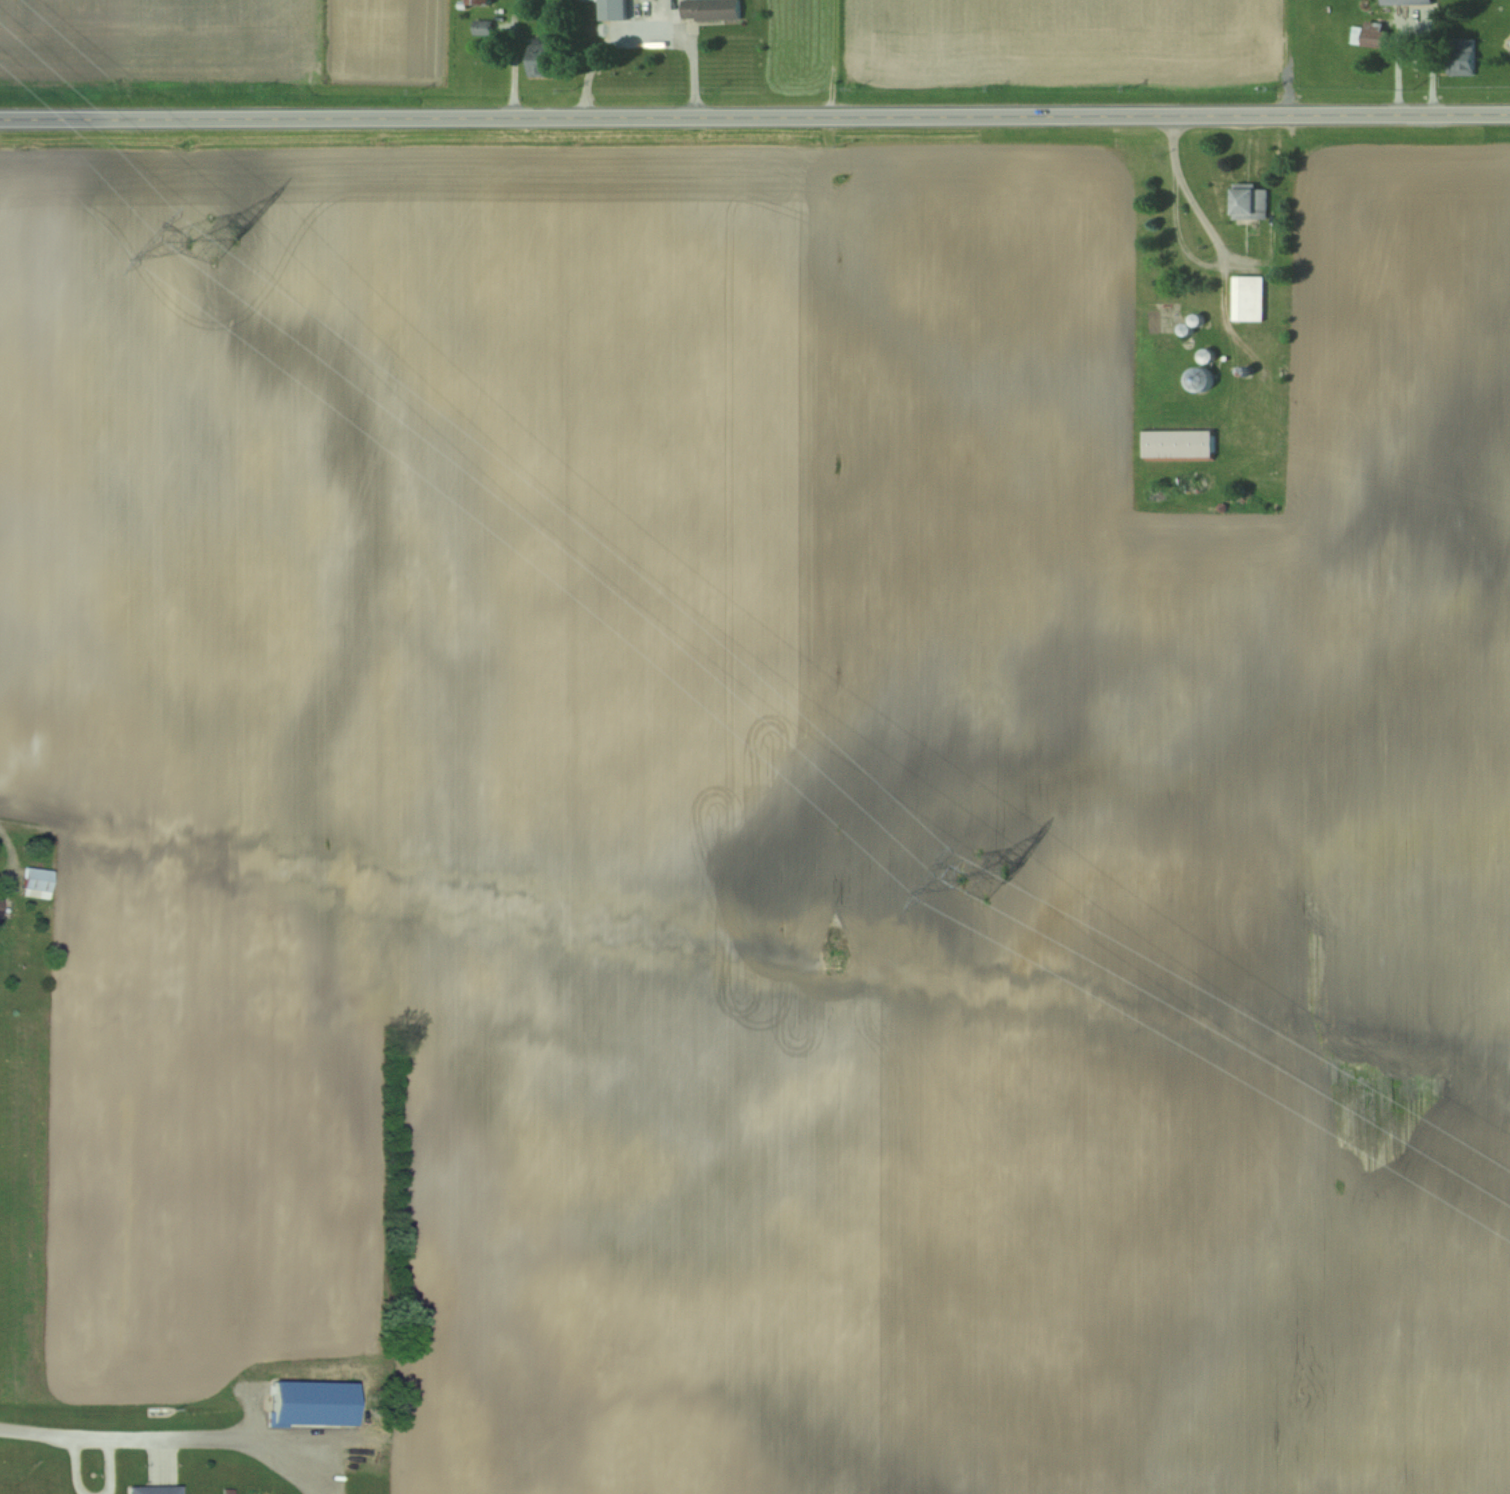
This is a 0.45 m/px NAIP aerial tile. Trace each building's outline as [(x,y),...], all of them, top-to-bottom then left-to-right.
[(598,20),(625,19),(625,0),(598,0),(598,20)] [(682,19),(738,19),(738,0),(682,0),(682,19)] [(472,35),(491,35),(491,20),(472,20),(472,35)] [(1384,46),(1385,22),(1364,22),(1364,27),(1351,26),(1351,45),(1384,46)] [(1473,75),(1473,38),(1446,38),(1446,75),(1473,75)] [(549,77),(549,42),(528,42),(528,77),(549,77)] [(1232,219),(1267,219),(1267,184),(1232,184),(1232,219)] [(1262,320),(1262,276),(1232,276),(1232,320),(1262,320)] [(1204,393),(1211,373),(1193,366),(1186,386),(1204,393)] [(1212,430),(1143,430),(1143,461),(1212,461),(1212,430)] [(23,896),(50,899),(53,870),(26,868),(23,896)] [(180,1485),(128,1485),(128,1493),(180,1493),(180,1485)]
